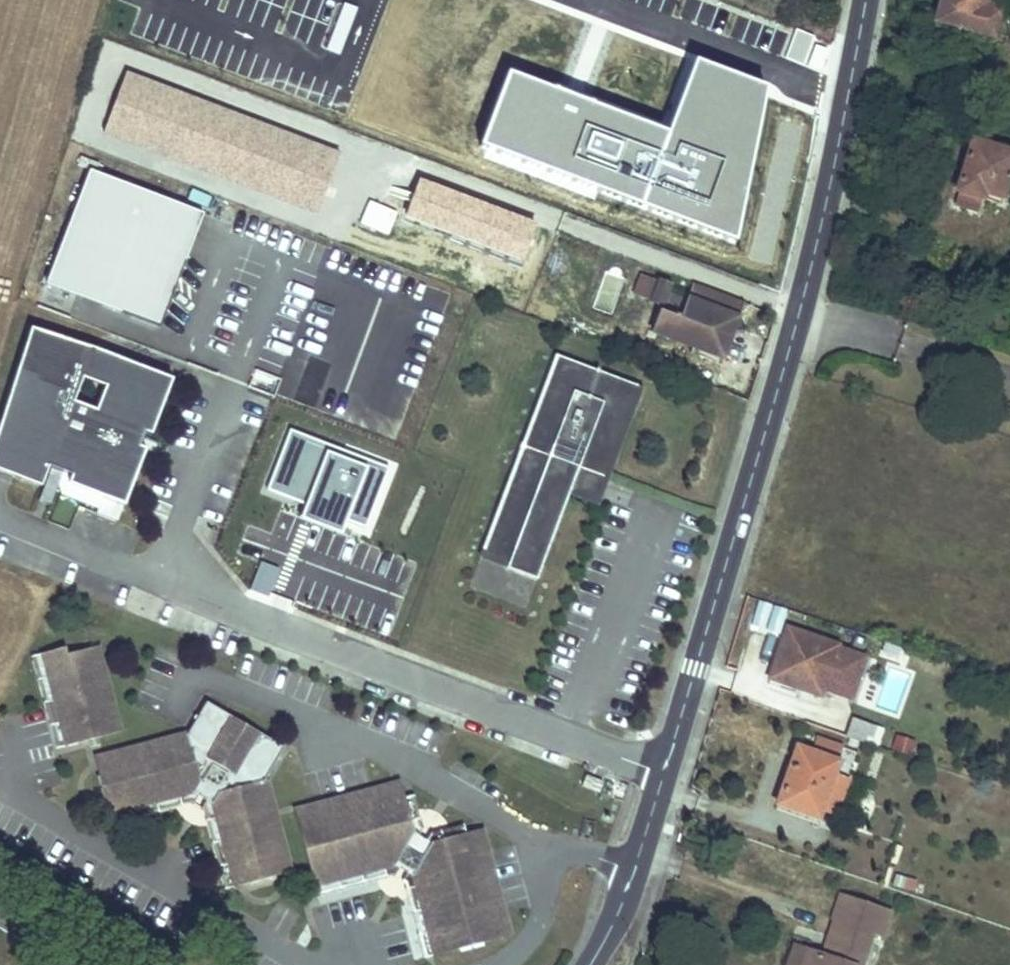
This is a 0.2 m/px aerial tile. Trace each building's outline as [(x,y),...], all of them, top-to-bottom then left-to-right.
[(983,0),(940,0),(936,15),(952,20),(978,29),(980,22),(990,25),(998,4),(988,1),(983,0)] [(952,20),(936,15),(934,22),(951,27),(952,20)] [(513,73),(485,147),(741,244),(768,84),(697,57),(668,132),(513,73)] [(341,151),(130,71),(106,134),(318,213),(341,151)] [(957,195),(985,203),(986,199),(1006,204),(1009,191),(1009,151),(973,141),(957,195)] [(202,212),(95,169),(50,279),(157,323),(202,212)] [(539,219),(423,177),(409,219),(524,260),(539,219)] [(985,203),(957,195),(953,209),(980,217),(985,203)] [(398,212),(370,201),(362,222),(389,233),(398,212)] [(657,284),(653,296),(665,301),(672,282),(642,270),(638,276),(644,278),(657,284)] [(721,353),(741,296),(692,277),(680,311),(658,304),(650,326),(692,342),(691,349),(714,358),(715,352),(721,353)] [(657,284),(644,278),(638,289),(653,296),(657,284)] [(48,334),(0,468),(0,474),(53,493),(60,473),(65,474),(73,477),(83,481),(80,489),(137,509),(145,488),(158,453),(151,451),(156,437),(163,439),(183,383),(48,334)] [(643,383),(560,351),(485,551),(511,561),(510,564),(540,576),(572,490),(582,464),(608,474),(643,383)] [(391,468),(293,428),(268,489),(306,504),(301,517),(341,533),(346,520),(366,528),(391,468)] [(608,474),(582,464),(572,490),(598,500),(608,474)] [(73,477),(65,474),(56,499),(63,502),(67,493),(73,477)] [(283,567),(262,560),(252,589),(273,596),(283,567)] [(852,697),(868,654),(785,623),(763,680),(797,693),(799,687),(816,693),(819,685),(852,697)] [(120,732),(96,644),(65,652),(67,657),(47,663),(68,745),(120,732)] [(68,745),(47,663),(67,657),(65,652),(64,647),(31,655),(55,748),(68,745)] [(267,774),(284,743),(205,699),(184,736),(90,755),(105,811),(190,790),(195,782),(215,792),(210,801),(234,883),(291,870),(267,774)] [(883,732),(852,719),(846,735),(861,740),(877,746),(883,732)] [(913,738),(898,733),(893,750),(908,754),(913,738)] [(775,807),(820,822),(827,804),(831,790),(846,795),(854,769),(841,765),(846,749),(820,741),(816,753),(794,746),(775,807)] [(585,777),(581,786),(598,794),(602,784),(585,777)] [(215,792),(195,782),(190,790),(196,794),(205,798),(210,801),(215,792)] [(402,797),(399,783),(290,810),(305,871),(323,879),(397,860),(410,833),(402,797)] [(190,790),(105,811),(107,823),(190,804),(196,794),(190,790)] [(846,795),(831,790),(827,804),(841,809),(846,795)] [(412,795),(402,797),(410,833),(416,835),(420,827),(412,795)] [(234,883),(210,801),(205,798),(200,809),(222,886),(234,883)] [(429,841),(465,832),(463,821),(427,829),(423,839),(429,841)] [(465,832),(429,841),(416,869),(437,949),(506,932),(482,828),(465,832)] [(416,835),(410,833),(397,860),(403,863),(410,866),(416,869),(429,841),(423,839),(416,835)] [(323,879),(305,871),(311,893),(398,873),(403,863),(397,860),(323,879)] [(416,869),(410,866),(405,877),(425,952),(437,949),(416,869)] [(890,896),(839,879),(829,906),(874,921),(880,922),(890,896)] [(874,921),(829,906),(817,941),(829,944),(836,926),(868,939),(874,921)] [(807,937),(797,964),(852,964),(855,956),(862,958),(868,939),(836,926),(829,944),(817,941),(807,937)] [(807,937),(795,933),(783,964),(797,964),(807,937)]
